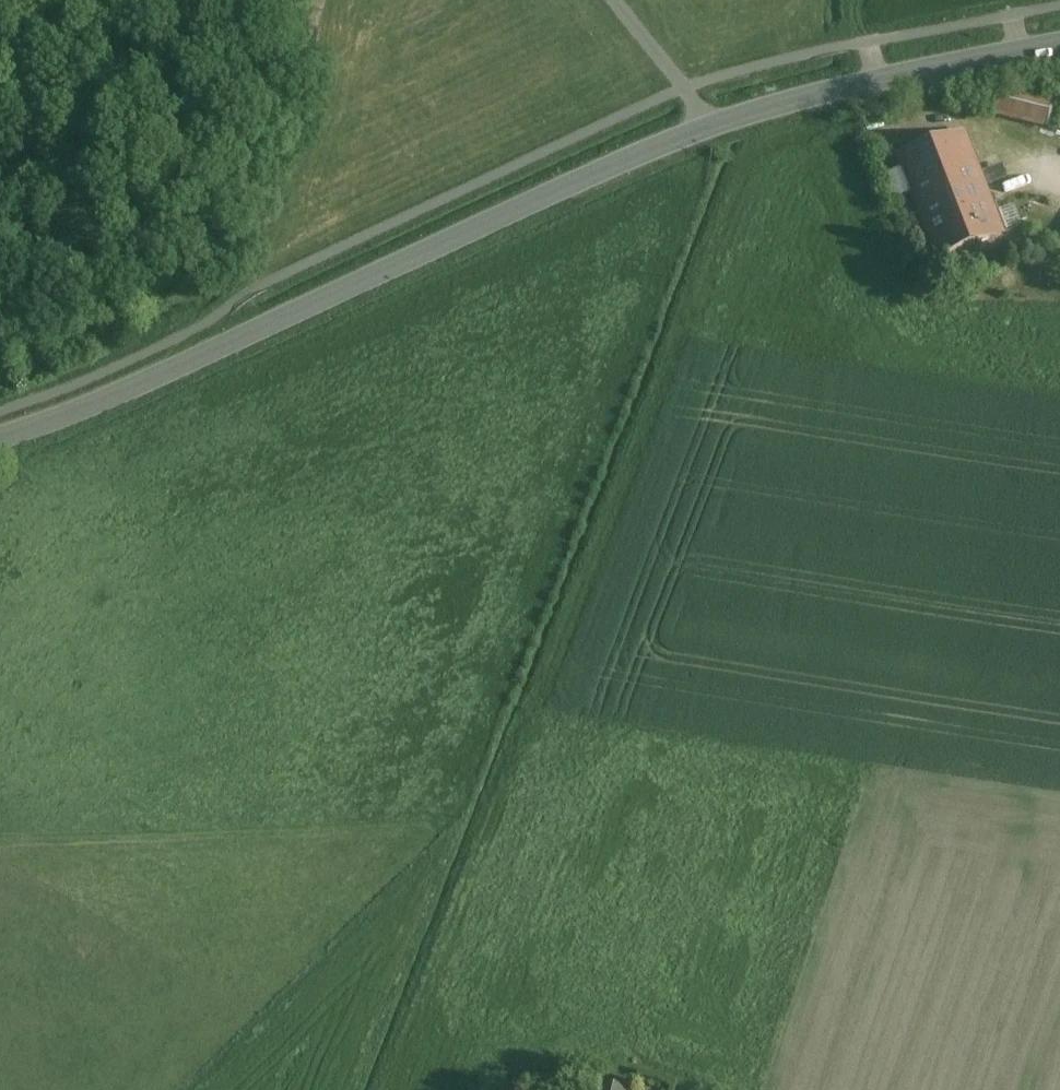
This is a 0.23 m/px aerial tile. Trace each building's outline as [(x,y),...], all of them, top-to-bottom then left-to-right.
[(990,116),(1059,131),(1059,100),(996,86),(990,116)] [(962,135),(902,156),(916,195),(929,231),(989,210),(962,135)] [(916,195),(902,156),(885,162),(899,201),(916,195)] [(989,210),(929,231),(938,256),(998,235),(989,210)]
